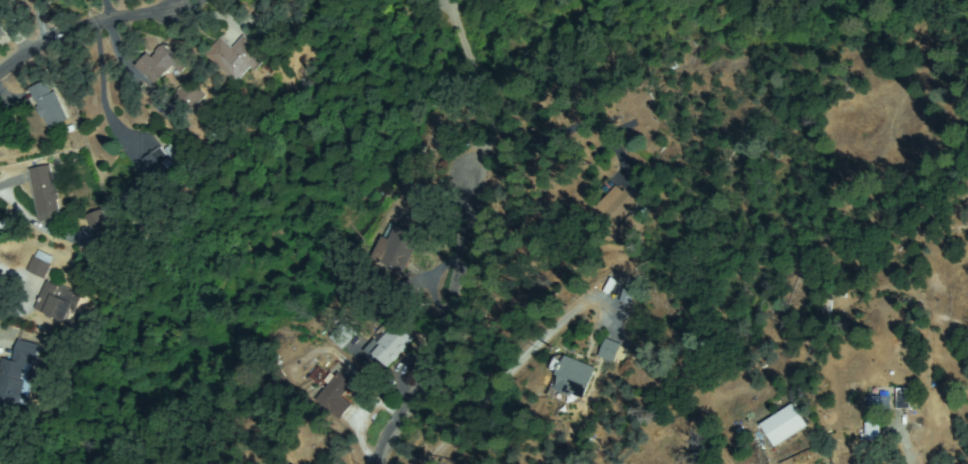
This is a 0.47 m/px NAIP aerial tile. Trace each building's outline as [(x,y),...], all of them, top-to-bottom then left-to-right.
[(10,12),(0,19),(0,3),(3,1),(10,12)] [(207,55),(221,41),(231,50),(243,37),(266,59),(257,69),(252,64),(235,82),(207,55)] [(141,64),(166,44),(186,68),(183,71),(177,63),(156,81),(141,64)] [(66,119),(52,127),(30,90),(44,82),(66,119)] [(208,99),(195,114),(175,97),(188,82),(208,99)] [(154,179),(143,158),(156,151),(167,171),(154,179)] [(425,164),(432,165),(431,182),(424,181),(425,164)] [(59,217),(42,221),(31,171),(49,167),(59,217)] [(636,204),(618,224),(598,206),(616,186),(636,204)] [(102,210),(110,233),(97,238),(88,216),(102,210)] [(630,215),(642,225),(631,238),(619,228),(630,215)] [(421,242),(398,274),(373,256),(396,224),(421,242)] [(610,224),(619,231),(615,237),(606,229),(610,224)] [(50,265),(45,276),(31,269),(37,258),(50,265)] [(419,295),(411,303),(398,288),(406,281),(419,295)] [(48,283),(80,296),(69,322),(37,308),(48,283)] [(847,288),(846,296),(833,295),(831,320),(821,319),(824,286),(847,288)] [(331,336),(345,322),(357,334),(343,348),(331,336)] [(368,351),(393,323),(412,340),(387,368),(368,351)] [(612,361),(600,356),(607,341),(619,347),(612,361)] [(15,412),(0,408),(0,373),(3,362),(0,361),(0,359),(14,362),(20,342),(39,347),(34,363),(28,362),(15,412)] [(550,396),(557,374),(551,372),(556,357),(593,368),(583,399),(556,390),(554,397),(550,396)] [(278,394),(267,378),(278,370),(289,386),(278,394)] [(341,398),(350,404),(340,418),(317,401),(336,374),(350,384),(341,398)] [(909,390),(909,409),(898,409),(898,390),(909,390)] [(880,408),(878,441),(867,440),(870,397),(890,399),(890,409),(880,408)] [(776,446),(762,425),(792,405),(806,426),(776,446)]
